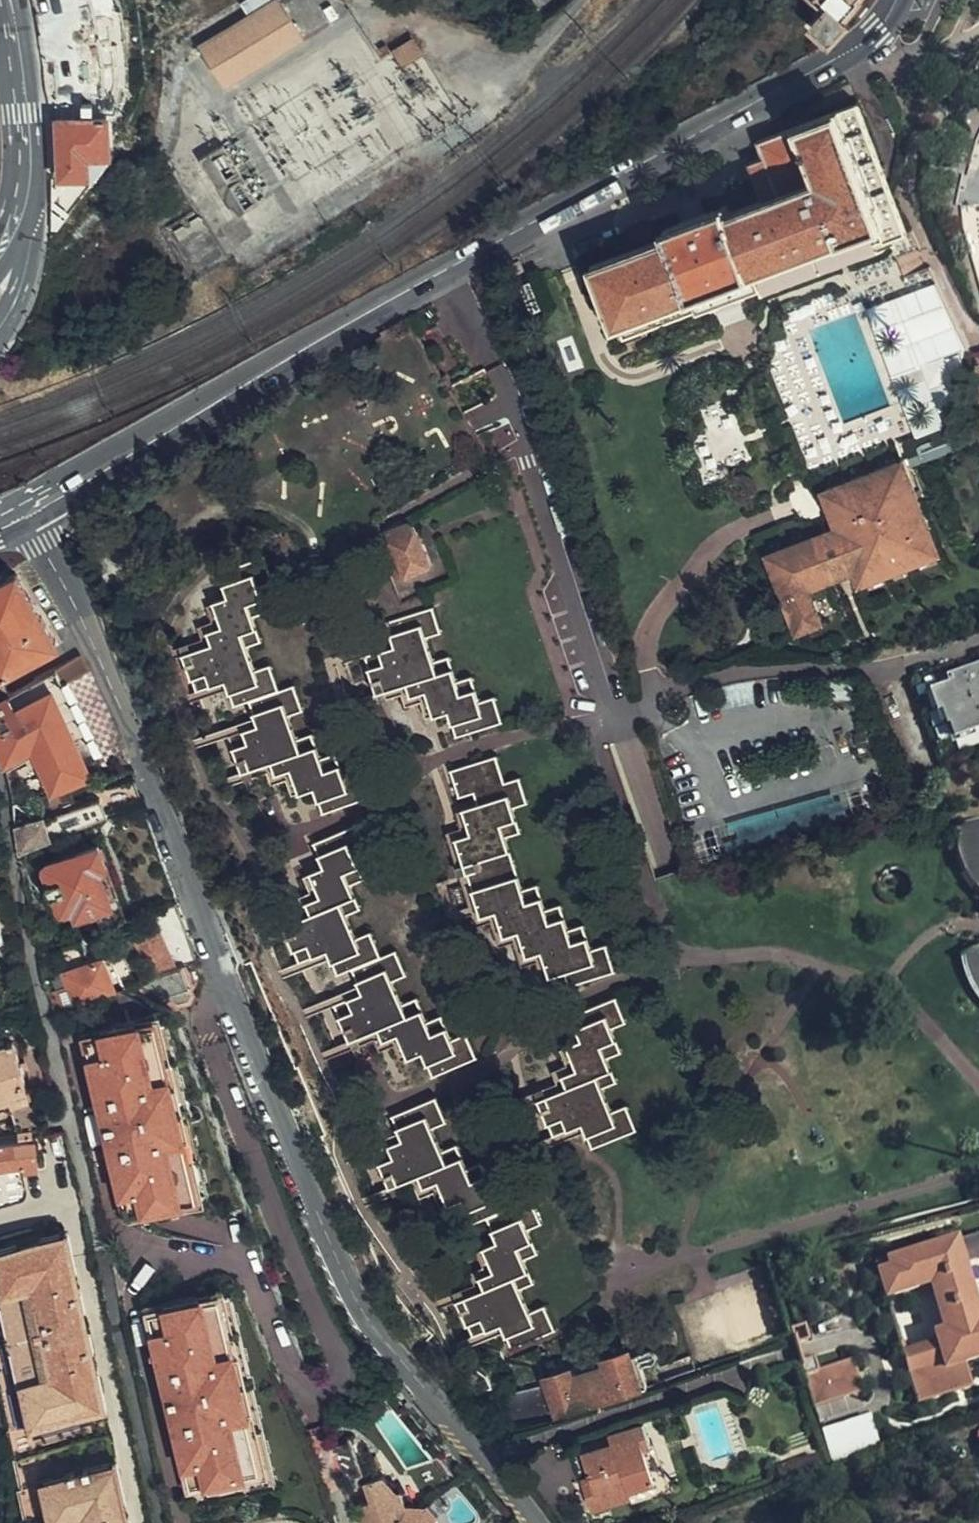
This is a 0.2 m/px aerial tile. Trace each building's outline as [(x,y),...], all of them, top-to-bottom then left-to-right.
[(277,0),(271,0),(197,46),(223,89),(303,40),(277,0)] [(830,45),(848,26),(843,21),(861,0),(814,0),(829,13),(814,31),(830,45)] [(400,67),(422,53),(412,38),(390,51),(400,67)] [(978,103),(978,95),(972,91),(968,101),(978,106),(978,103)] [(84,108),(84,119),(103,118),(101,95),(83,96),(84,108)] [(83,96),(70,97),(70,108),(84,108),(83,96)] [(57,98),(58,121),(70,120),(70,108),(70,97),(57,98)] [(906,239),(857,105),(761,141),(767,158),(752,164),(766,201),(723,216),(721,210),(704,216),(680,225),(666,230),(666,232),(662,234),(663,238),(588,266),(618,346),(906,239)] [(70,108),(70,120),(84,119),(84,108),(70,108)] [(108,118),(112,156),(115,156),(129,116),(108,118)] [(70,120),(58,121),(62,178),(90,177),(89,158),(112,156),(108,118),(103,118),(84,119),(70,120)] [(256,204),(221,146),(200,159),(235,217),(256,204)] [(672,205),(680,225),(704,216),(696,197),(672,205)] [(177,247),(202,232),(196,221),(171,236),(177,247)] [(518,263),(510,267),(514,277),(522,273),(518,263)] [(965,348),(937,279),(865,308),(892,377),(965,348)] [(918,433),(920,439),(945,429),(943,423),(918,433)] [(945,429),(920,439),(926,452),(950,442),(945,429)] [(855,572),(857,577),(934,547),(900,461),(823,491),(838,529),(768,557),(798,633),(822,624),(809,589),(855,572)] [(405,526),(385,534),(390,547),(384,550),(395,580),(430,567),(415,531),(405,526)] [(934,547),(857,577),(860,585),(937,553),(934,547)] [(262,558),(252,562),(260,585),(271,581),(262,558)] [(13,694),(3,672),(69,637),(27,562),(0,576),(0,701),(13,694)] [(324,814),(357,802),(348,776),(345,777),(333,781),(325,758),(322,759),(309,764),(298,736),(295,737),(284,741),(277,720),(288,716),(291,714),(282,690),(279,692),(268,696),(258,670),(254,671),(240,676),(232,652),(246,647),(249,648),(240,621),(253,617),(254,618),(245,592),(258,587),(260,585),(252,562),(219,573),(228,598),(214,603),(223,627),(208,633),(212,646),(182,656),(196,692),(226,681),(230,690),(235,707),(249,702),(255,719),(258,727),(229,738),(242,773),(271,763),(275,776),(290,770),(298,794),(315,789),(324,814)] [(267,614),(258,587),(245,592),(254,618),(267,614)] [(223,627),(214,603),(205,606),(211,623),(197,628),(202,641),(180,650),(182,656),(212,646),(208,633),(223,627)] [(433,608),(420,612),(428,637),(441,633),(433,608)] [(458,736),(490,726),(482,701),(480,702),(468,705),(460,681),(456,682),(444,686),(436,661),(433,662),(421,666),(413,642),(426,638),(428,637),(420,612),(388,622),(395,647),(366,656),(377,692),(408,683),(412,696),(427,691),(435,716),(450,711),(458,736)] [(262,643),(253,617),(240,621),(249,648),(262,643)] [(772,628),(769,625),(764,624),(759,627),(758,632),(760,636),(765,638),(770,637),(773,633),(772,628)] [(433,662),(426,638),(413,642),(421,666),(433,662)] [(240,676),(254,671),(246,647),(232,652),(240,676)] [(426,719),(435,716),(427,691),(412,696),(408,683),(377,692),(366,656),(356,659),(369,704),(402,695),(406,708),(422,704),(426,719)] [(444,686),(456,682),(448,658),(436,661),(444,686)] [(0,701),(0,764),(13,825),(44,818),(45,819),(105,798),(102,791),(132,779),(129,774),(100,783),(66,704),(59,687),(81,675),(84,668),(81,663),(71,664),(13,694),(0,701)] [(268,696),(279,692),(269,666),(258,670),(268,696)] [(947,680),(949,687),(930,694),(936,712),(941,710),(946,725),(950,727),(954,737),(978,728),(978,668),(947,680)] [(468,705),(480,702),(472,678),(460,681),(468,705)] [(196,692),(188,695),(191,704),(230,690),(226,681),(196,692)] [(282,690),(291,714),(302,710),(293,686),(282,690)] [(490,726),(503,722),(494,697),(482,701),(490,726)] [(284,741),(295,737),(288,716),(277,720),(284,741)] [(213,743),(229,738),(258,727),(255,719),(210,735),(213,743)] [(309,764),(322,759),(311,731),(298,736),(309,764)] [(644,883),(683,872),(647,747),(609,758),(644,883)] [(333,781),(345,777),(336,754),(325,758),(333,781)] [(497,757),(484,761),(492,787),(505,783),(497,757)] [(492,787),(484,761),(451,772),(459,798),(474,793),(479,807),(480,813),(466,817),(471,835),(458,839),(482,915),(496,911),(505,937),(520,932),(529,956),(542,952),(549,975),(564,971),(569,986),(603,975),(594,948),(592,950),(578,954),(570,928),(568,930),(557,933),(549,909),(546,910),(533,914),(525,890),(523,891),(511,895),(493,842),(507,836),(498,813),(512,808),(515,807),(507,782),(505,783),(492,787)] [(266,773),(270,786),(287,781),(292,796),(298,794),(290,770),(275,776),(271,763),(242,773),(229,778),(231,786),(266,773)] [(357,802),(369,798),(359,772),(348,776),(357,802)] [(519,778),(507,782),(515,807),(527,803),(519,778)] [(105,798),(45,819),(54,840),(112,814),(105,798)] [(480,813),(479,807),(457,813),(462,830),(447,834),(469,908),(459,911),(462,918),(473,915),(477,927),(492,922),(499,947),(515,943),(523,967),(538,963),(541,976),(549,975),(542,952),(529,956),(520,932),(505,937),(496,911),(482,915),(458,839),(471,835),(466,817),(480,813)] [(520,832),(512,808),(498,813),(507,836),(520,832)] [(44,818),(13,825),(20,855),(54,840),(45,819),(44,818)] [(357,826),(345,831),(355,855),(367,849),(357,826)] [(978,829),(957,833),(958,850),(964,875),(971,889),(978,901),(978,829)] [(334,1008),(349,1043),(379,1030),(385,1043),(400,1037),(410,1059),(424,1053),(434,1076),(466,1062),(456,1039),(452,1040),(441,1045),(432,1022),(428,1023),(417,1028),(405,1000),(401,1003),(390,1008),(381,986),(392,982),(396,980),(386,956),(381,958),(370,963),(360,939),(356,940),(344,945),(334,922),(346,916),(349,915),(339,892),(350,887),(353,885),(342,861),(353,856),(355,855),(345,831),(315,845),(324,868),(311,874),(322,900),(308,905),(313,917),(283,930),(297,966),(328,952),(332,960),(339,976),(354,970),(360,986),(364,994),(334,1008)] [(511,895),(523,891),(507,836),(493,842),(511,895)] [(73,918),(108,906),(96,872),(105,868),(106,868),(99,846),(50,862),(47,867),(52,882),(47,884),(53,898),(57,897),(61,911),(67,914),(73,914),(73,918)] [(364,880),(353,856),(342,861),(353,885),(364,880)] [(96,872),(108,906),(117,902),(105,868),(96,872)] [(322,900),(311,874),(302,878),(310,895),(295,901),(300,913),(274,923),(278,932),(283,930),(313,917),(308,905),(322,900)] [(533,914),(546,910),(538,885),(525,890),(533,914)] [(361,910),(350,887),(339,892),(349,915),(361,910)] [(156,933),(133,942),(140,960),(148,981),(188,966),(195,964),(175,904),(149,913),(156,933)] [(557,933),(568,930),(560,906),(549,909),(557,933)] [(344,945),(356,940),(346,916),(334,922),(344,945)] [(578,954),(592,950),(583,924),(570,928),(578,954)] [(370,963),(381,958),(371,934),(360,939),(370,963)] [(82,940),(67,946),(71,956),(86,951),(82,940)] [(603,975),(614,972),(606,944),(594,948),(603,975)] [(301,974),(332,960),(328,952),(297,966),(301,974)] [(386,956),(396,980),(406,976),(396,952),(386,956)] [(48,993),(56,1014),(112,994),(99,960),(59,975),(60,978),(64,988),(52,992),(48,993)] [(148,981),(140,960),(138,961),(146,982),(148,981)] [(193,979),(188,966),(148,981),(146,982),(135,985),(146,990),(149,998),(156,995),(178,1006),(186,1004),(190,994),(193,979)] [(64,988),(60,978),(48,982),(52,992),(64,988)] [(390,1008),(401,1003),(392,982),(381,986),(390,1008)] [(321,1014),(334,1008),(364,994),(360,986),(318,1006),(321,1014)] [(417,1028),(428,1023),(416,996),(405,1000),(417,1028)] [(617,999),(605,1004),(614,1025),(626,1020),(617,999)] [(568,1089),(541,1100),(555,1136),(584,1124),(588,1132),(594,1148),(625,1136),(615,1112),(612,1113),(599,1118),(590,1093),(603,1088),(594,1064),(607,1059),(610,1058),(599,1032),(611,1027),(614,1025),(605,1004),(573,1017),(583,1041),(569,1047),(579,1072),(565,1078),(568,1089)] [(441,1045),(452,1040),(443,1018),(432,1022),(441,1045)] [(154,1024),(87,1038),(126,1218),(194,1203),(154,1024)] [(622,1053),(611,1027),(599,1032),(610,1058),(622,1053)] [(338,1048),(342,1055),(375,1041),(380,1052),(395,1046),(403,1062),(410,1059),(400,1037),(385,1043),(379,1030),(349,1043),(338,1048)] [(456,1039),(466,1062),(477,1057),(468,1034),(456,1039)] [(38,1113),(36,1108),(43,1096),(40,1086),(25,1091),(9,1043),(0,1046),(0,1107),(9,1104),(19,1136),(41,1133),(38,1113)] [(569,1047),(561,1050),(567,1067),(554,1072),(558,1084),(538,1092),(541,1100),(568,1089),(565,1078),(579,1072),(569,1047)] [(616,1083),(607,1059),(594,1064),(603,1088),(616,1083)] [(612,1113),(603,1088),(590,1093),(599,1118),(612,1113)] [(436,1099),(423,1104),(434,1128),(447,1122),(436,1099)] [(457,1303),(472,1340),(501,1327),(511,1351),(545,1337),(534,1313),(530,1315),(519,1319),(509,1294),(520,1290),(523,1288),(514,1266),(525,1261),(526,1260),(515,1235),(528,1230),(530,1229),(520,1205),(517,1206),(505,1211),(495,1185),(492,1187),(481,1192),(471,1169),(467,1171),(454,1176),(444,1150),(440,1152),(430,1156),(421,1133),(431,1129),(434,1128),(423,1104),(393,1118),(403,1142),(375,1154),(390,1189),(420,1177),(424,1188),(439,1181),(450,1205),(463,1200),(474,1224),(487,1220),(498,1243),(485,1248),(495,1272),(480,1278),(486,1290),(457,1303)] [(615,1112),(625,1136),(636,1131),(626,1107),(615,1112)] [(584,1124),(555,1136),(559,1144),(588,1132),(584,1124)] [(440,1152),(431,1129),(421,1133),(430,1156),(440,1152)] [(0,1144),(0,1168),(23,1166),(24,1175),(37,1175),(35,1142),(0,1144)] [(456,1145),(444,1150),(454,1176),(467,1171),(456,1145)] [(481,1192),(492,1187),(483,1164),(471,1169),(481,1192)] [(420,1177),(390,1189),(374,1197),(377,1204),(415,1188),(421,1199),(433,1194),(441,1209),(450,1205),(439,1181),(424,1188),(420,1177)] [(505,1211),(517,1206),(507,1181),(495,1185),(505,1211)] [(520,1205),(530,1229),(541,1224),(531,1200),(520,1205)] [(515,1235),(526,1260),(539,1254),(528,1230),(515,1235)] [(65,1237),(0,1254),(0,1398),(28,1522),(125,1522),(65,1237)] [(955,1240),(875,1264),(886,1298),(920,1288),(930,1285),(934,1299),(930,1300),(940,1332),(934,1334),(936,1341),(902,1352),(917,1403),(971,1386),(964,1363),(978,1359),(978,1318),(955,1240)] [(454,1296),(457,1303),(486,1290),(480,1278),(495,1272),(485,1248),(477,1251),(484,1267),(468,1274),(474,1287),(454,1296)] [(514,1266),(523,1288),(535,1284),(525,1261),(514,1266)] [(930,1285),(920,1288),(924,1302),(930,1300),(934,1299),(930,1285)] [(519,1319),(530,1315),(520,1290),(509,1294),(519,1319)] [(219,1299),(151,1314),(189,1487),(257,1473),(219,1299)] [(534,1313),(545,1337),(556,1332),(545,1308),(534,1313)] [(800,1329),(788,1332),(792,1344),(804,1341),(800,1329)] [(553,1421),(648,1390),(635,1351),(542,1381),(544,1389),(553,1421)] [(810,1360),(798,1363),(802,1375),(814,1372),(810,1360)] [(814,1372),(802,1375),(812,1407),(859,1392),(849,1360),(814,1372)] [(489,1405),(497,1435),(553,1421),(544,1389),(489,1405)] [(832,1454),(879,1444),(872,1414),(825,1424),(832,1454)] [(652,1448),(645,1423),(609,1435),(611,1444),(580,1454),(587,1479),(581,1479),(592,1513),(633,1500),(630,1493),(655,1485),(644,1451),(652,1448)] [(665,1489),(652,1448),(644,1451),(655,1485),(630,1493),(633,1500),(665,1489)] [(780,1483),(819,1470),(814,1457),(775,1469),(780,1483)] [(364,1485),(361,1478),(354,1480),(356,1488),(364,1487),(370,1505),(354,1511),(358,1522),(436,1522),(438,1521),(441,1517),(430,1505),(426,1508),(414,1507),(407,1509),(402,1494),(399,1495),(383,1479),(364,1485)]
